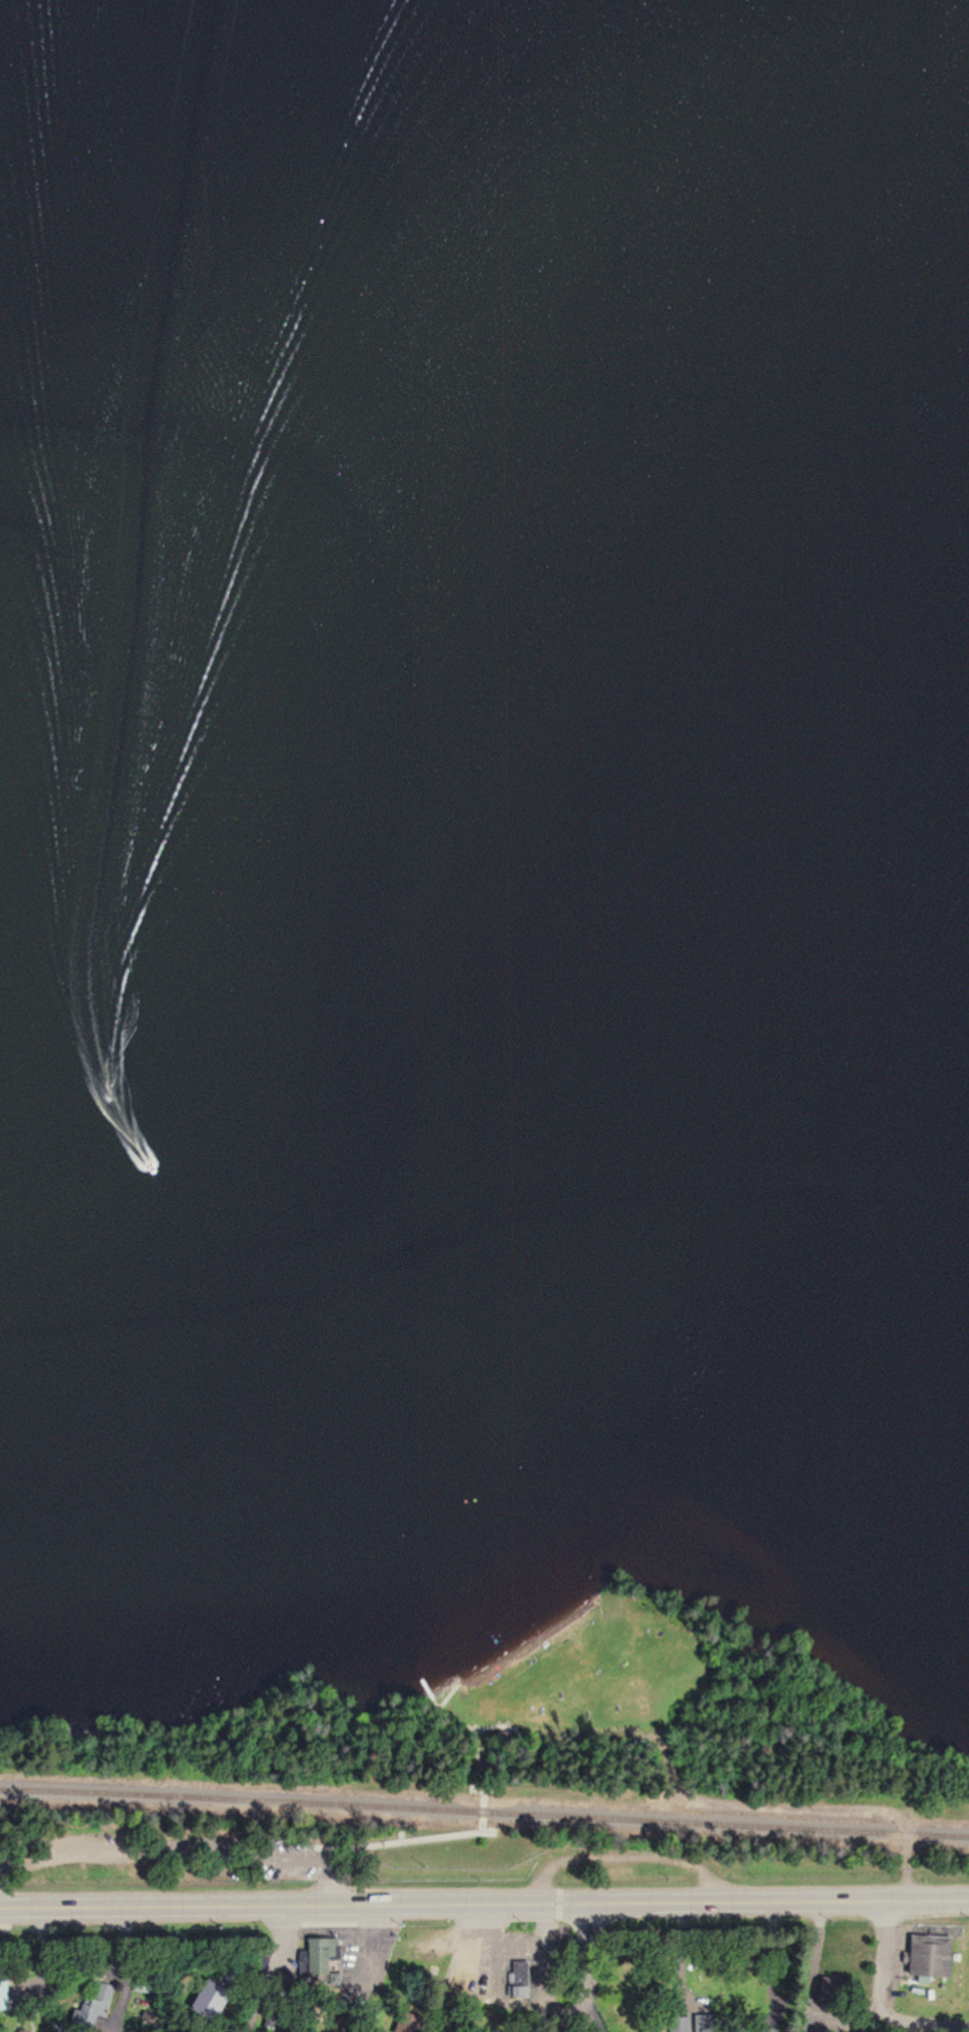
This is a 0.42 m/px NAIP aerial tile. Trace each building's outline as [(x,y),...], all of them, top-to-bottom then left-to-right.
[(958,1978),(959,1937),(918,1936),(917,1977),(958,1978)] [(342,1977),(342,1939),(328,1939),(328,1977),(342,1977)] [(13,2009),(13,1980),(0,1980),(0,2009),(13,2009)] [(99,2014),(114,2014),(114,1983),(99,1983),(99,2014)] [(726,2016),(702,2016),(702,2031),(726,2031),(726,2016)]
